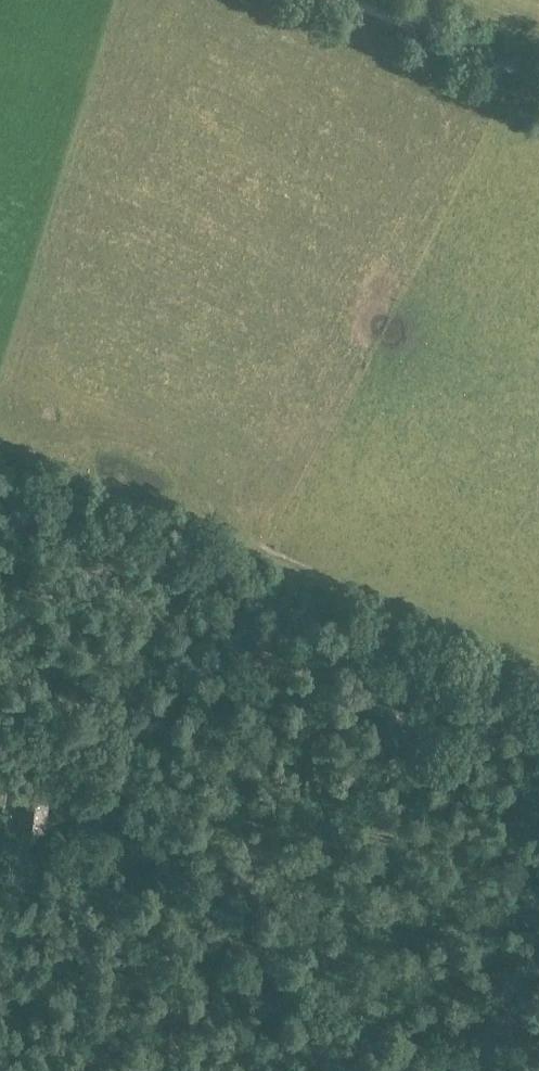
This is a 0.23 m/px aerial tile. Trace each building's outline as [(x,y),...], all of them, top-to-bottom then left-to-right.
[(19,831),(43,832),(47,796),(23,793),(19,831)]
